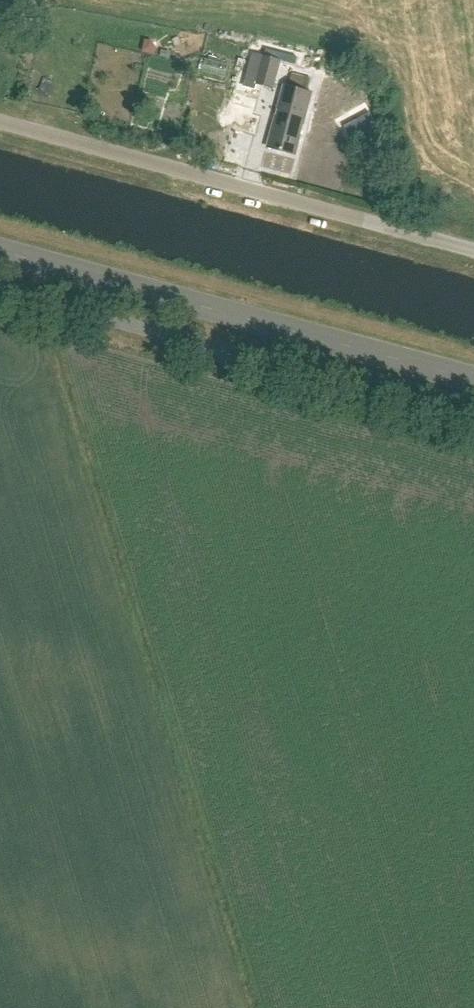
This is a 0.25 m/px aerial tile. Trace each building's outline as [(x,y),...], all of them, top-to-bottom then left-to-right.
[(243,86),(255,89),(256,84),(274,90),(282,61),(263,55),(251,52),(243,86)] [(296,155),(312,94),(284,86),(267,147),(296,155)] [(369,114),(345,127),(354,144),(377,131),(369,114)]
